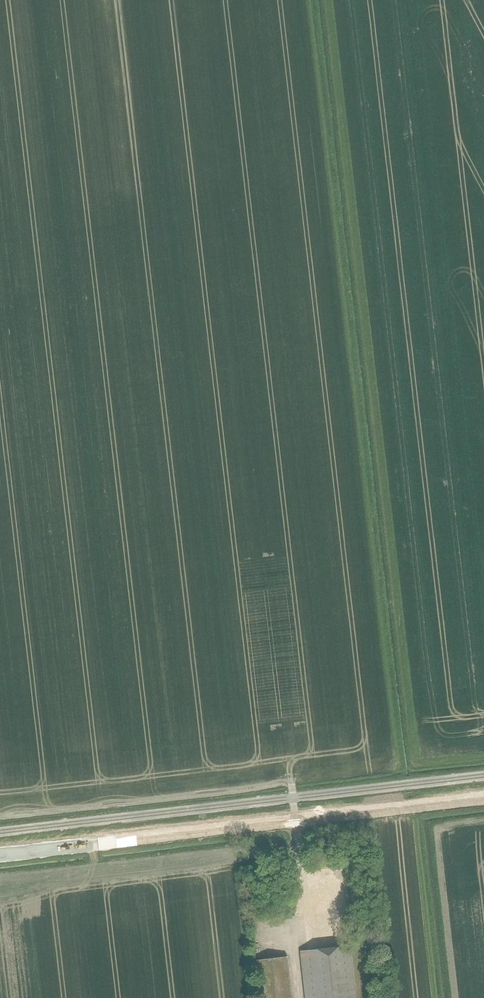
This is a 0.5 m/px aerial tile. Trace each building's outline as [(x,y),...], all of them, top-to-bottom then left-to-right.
[(302,951),(307,997),(361,997),(355,945),(302,951)] [(257,959),(261,997),(293,997),(288,956),(257,959)]
